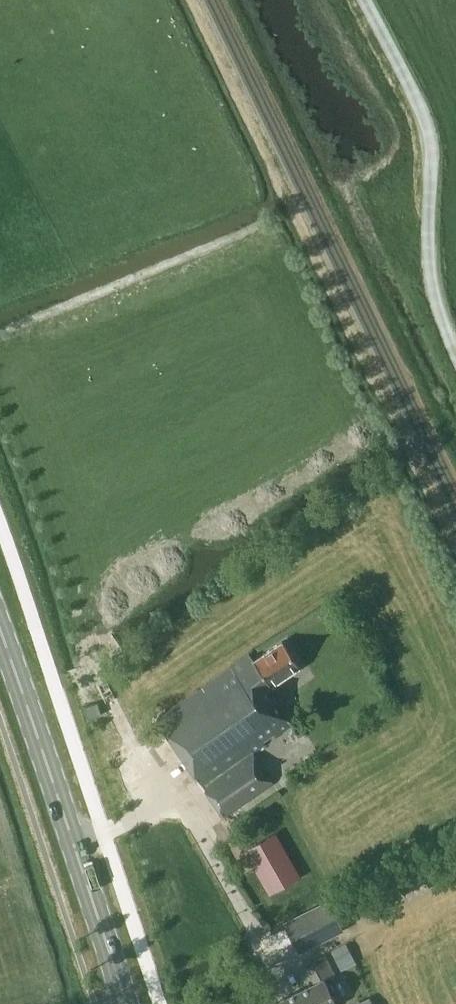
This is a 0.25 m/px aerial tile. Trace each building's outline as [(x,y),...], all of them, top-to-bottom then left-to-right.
[(301,669),(284,644),(255,662),(250,655),(158,720),(224,817),(274,784),(253,754),(293,727),(269,691),(301,669)] [(102,715),(98,703),(84,707),(88,719),(102,715)] [(270,894),(301,877),(276,832),(244,849),(270,894)] [(343,930),(328,900),(283,922),(298,952),(343,930)] [(351,954),(343,939),(329,946),(336,961),(351,954)] [(336,1003),(323,978),(334,973),(324,954),(305,964),(314,982),(271,1003),(336,1003)]
